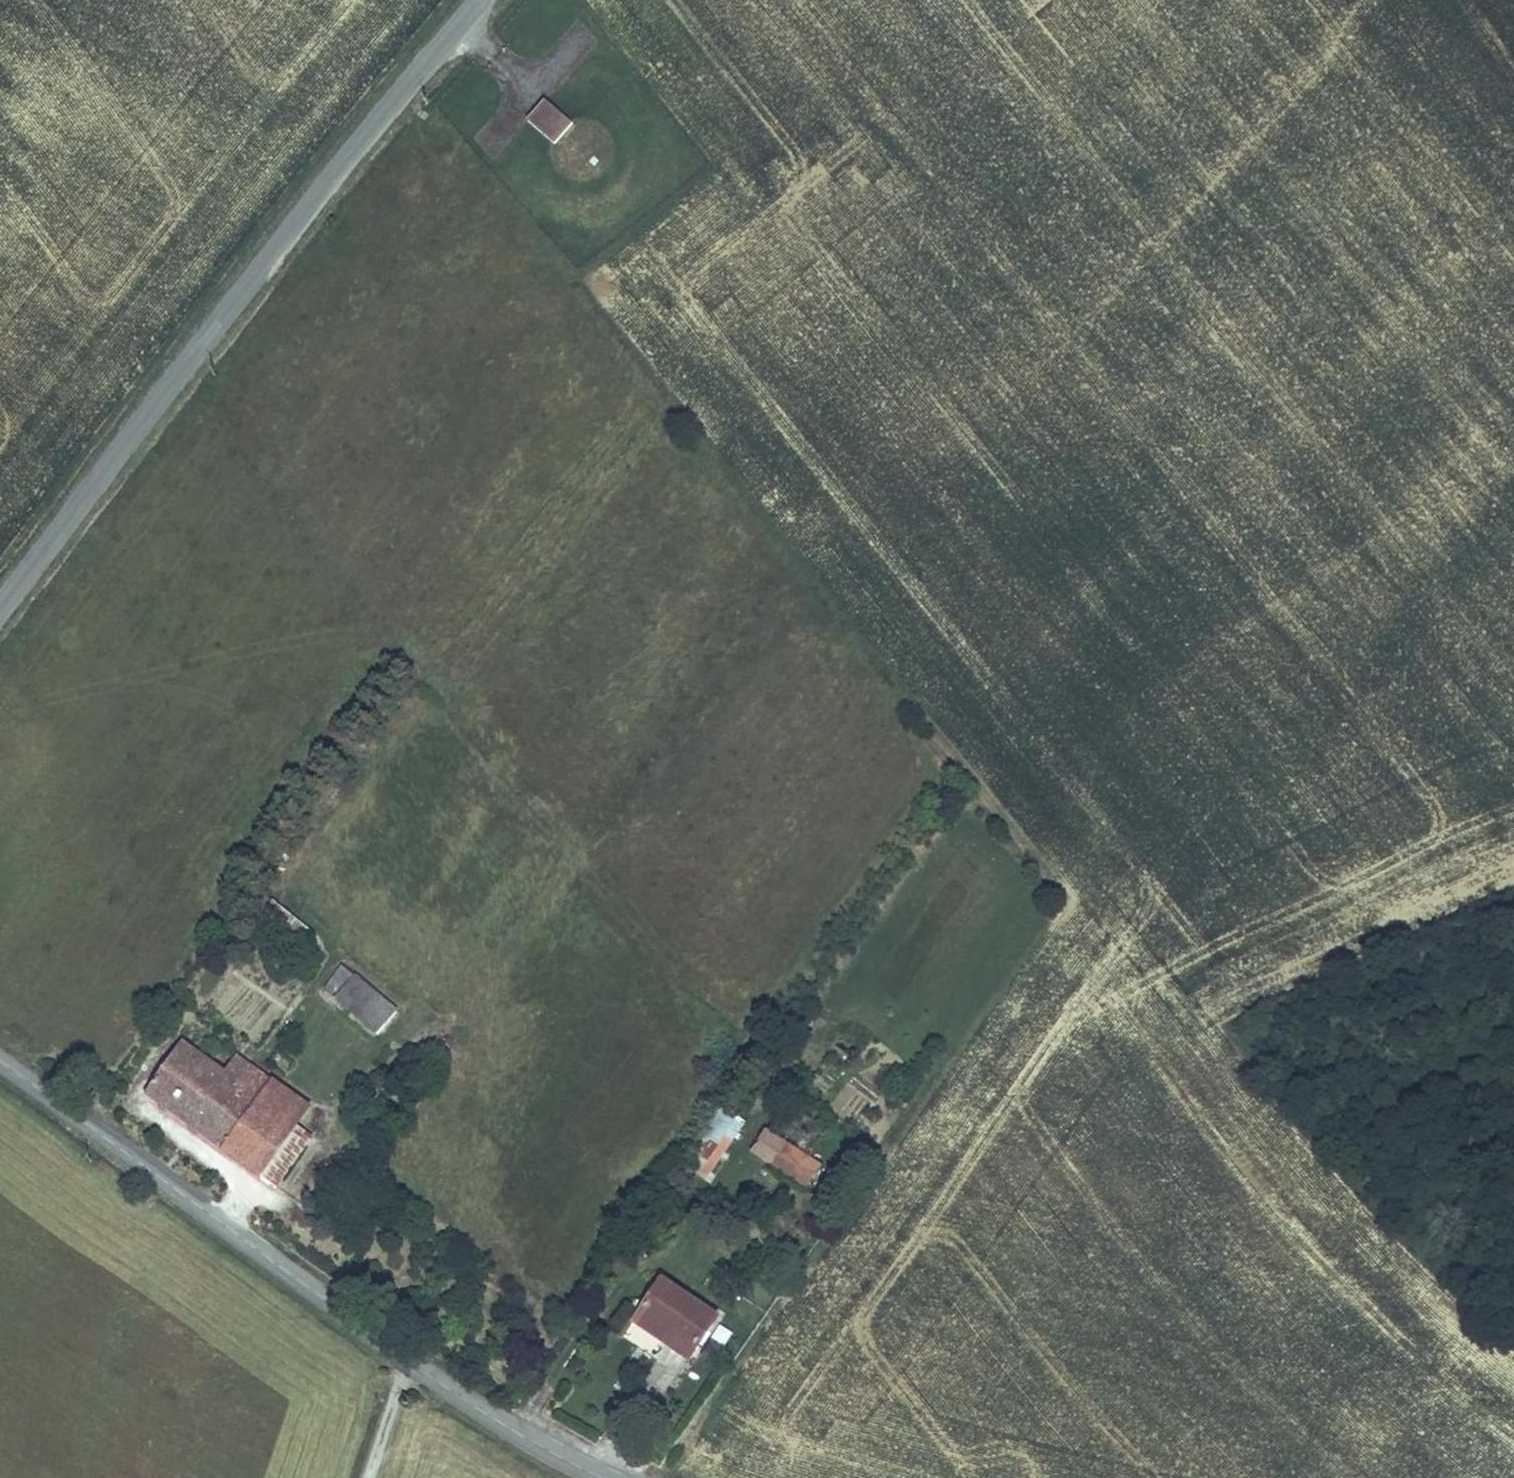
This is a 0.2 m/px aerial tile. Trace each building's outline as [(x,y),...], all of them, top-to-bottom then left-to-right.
[(526,122),(555,151),(576,129),(546,101),(526,122)] [(376,1009),(389,978),(334,956),(321,987),(376,1009)] [(219,1063),(179,1037),(144,1089),(277,1177),(312,1125),(290,1110),(219,1063)] [(304,1089),(233,1042),(219,1063),(290,1110),(304,1089)] [(713,1181),(744,1121),(724,1111),(693,1171),(713,1181)] [(749,1156),(809,1193),(824,1168),(764,1132),(749,1156)] [(661,1274),(637,1321),(669,1337),(675,1326),(704,1339),(721,1305),(661,1274)] [(697,1353),(704,1339),(675,1326),(669,1337),(697,1353)]
